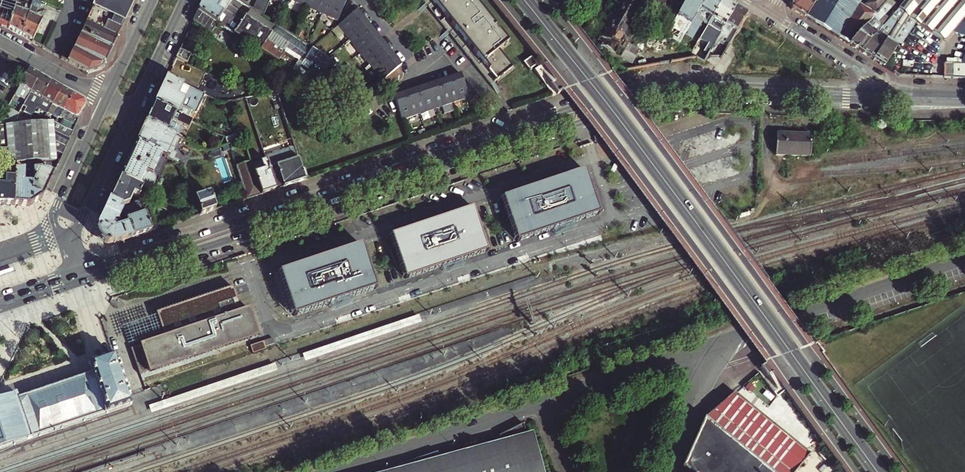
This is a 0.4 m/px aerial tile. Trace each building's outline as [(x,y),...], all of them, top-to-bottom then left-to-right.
[(21,35),(33,0),(17,0),(9,28),(21,35)] [(21,35),(32,41),(42,20),(34,16),(41,1),(38,0),(33,0),(21,35)] [(72,7),(89,16),(93,8),(124,22),(135,0),(76,0),(72,7)] [(193,22),(212,30),(217,20),(233,29),(236,24),(230,20),(232,16),(225,11),(229,5),(232,0),(203,0),(193,22)] [(252,10),(262,17),(270,0),(257,0),(252,10)] [(338,21),(347,0),(290,0),(338,21)] [(490,85),(512,67),(498,50),(508,42),(499,31),(497,32),(493,27),(495,25),(478,4),(476,5),(472,0),(422,0),(490,85)] [(622,0),(617,9),(639,22),(644,13),(622,0)] [(622,0),(644,13),(652,0),(622,0)] [(648,18),(654,21),(666,0),(659,0),(648,18)] [(661,39),(664,40),(678,46),(683,37),(705,0),(684,0),(661,39)] [(683,37),(691,41),(702,23),(707,27),(723,0),(705,0),(683,37)] [(723,0),(707,27),(697,45),(702,48),(696,58),(699,60),(704,62),(715,42),(736,8),(723,0)] [(789,3),(791,10),(809,21),(819,4),(814,1),(815,0),(790,0),(789,3)] [(814,1),(819,4),(809,21),(848,45),(883,3),(886,0),(867,0),(862,6),(858,4),(859,2),(856,0),(815,0),(814,1)] [(884,68),(897,49),(898,49),(914,22),(944,39),(949,43),(963,24),(964,21),(964,2),(961,0),(903,0),(895,9),(899,11),(901,13),(894,23),(886,37),(872,61),(884,68)] [(887,19),(883,15),(889,7),(883,3),(848,45),(859,52),(887,19)] [(246,16),(229,5),(225,11),(232,16),(230,20),(236,24),(233,29),(231,32),(305,79),(340,68),(262,17),(252,10),(250,9),(246,16)] [(112,47),(124,22),(93,8),(89,16),(81,33),(94,39),(94,40),(112,47)] [(746,14),(736,8),(715,42),(719,45),(721,42),(727,46),(729,44),(746,14)] [(872,61),(886,37),(894,23),(901,13),(899,11),(895,9),(887,19),(859,52),(872,61)] [(358,11),(338,27),(382,81),(402,65),(358,11)] [(101,70),(112,47),(94,40),(94,39),(81,33),(67,62),(87,74),(101,70)] [(614,64),(618,58),(596,45),(608,60),(614,64)] [(636,53),(625,46),(623,49),(618,58),(629,64),(636,53)] [(180,50),(176,58),(186,63),(190,55),(180,50)] [(532,56),(524,62),(530,69),(538,64),(532,56)] [(28,69),(22,65),(19,69),(26,73),(28,69)] [(964,79),(964,65),(959,65),(951,65),(950,78),(964,79)] [(26,90),(19,102),(24,104),(26,101),(41,76),(31,70),(30,69),(20,87),(26,90)] [(460,75),(394,98),(403,121),(469,97),(460,75)] [(30,109),(34,112),(36,110),(52,82),(42,77),(41,76),(26,101),(32,104),(30,109)] [(167,78),(154,105),(186,120),(191,111),(196,113),(197,112),(199,113),(202,106),(199,105),(204,95),(167,78)] [(46,116),(48,114),(62,88),(53,83),(52,82),(36,110),(46,116)] [(54,117),(52,120),(55,122),(58,116),(60,117),(73,94),(64,89),(62,88),(48,114),(54,117)] [(55,122),(55,123),(73,132),(74,130),(79,119),(78,118),(85,106),(85,103),(84,100),(73,94),(60,117),(58,116),(55,122)] [(154,105),(146,122),(175,136),(181,125),(190,128),(192,123),(186,120),(154,105)] [(19,113),(8,108),(0,120),(0,124),(13,123),(18,114),(19,113)] [(43,122),(45,118),(46,116),(36,110),(34,112),(29,121),(28,122),(43,122)] [(14,170),(30,169),(42,169),(53,174),(56,168),(59,162),(55,160),(54,151),(62,155),(66,147),(68,143),(69,139),(73,132),(55,123),(52,121),(43,122),(28,122),(13,123),(0,124),(0,163),(2,178),(4,180),(14,181),(14,170)] [(146,122),(136,143),(161,155),(164,156),(163,158),(177,164),(178,161),(174,159),(175,154),(172,152),(179,138),(175,136),(146,122)] [(809,135),(776,134),(775,155),(808,156),(809,135)] [(291,138),(287,139),(293,154),(296,153),(291,138)] [(136,143),(120,178),(145,190),(150,189),(155,179),(152,175),(161,155),(136,143)] [(298,160),(269,169),(277,191),(305,180),(303,174),(298,160)] [(236,166),(247,200),(261,195),(255,174),(251,162),(236,166)] [(24,169),(14,170),(14,181),(13,206),(16,206),(29,207),(42,199),(29,193),(29,185),(23,185),(24,169)] [(29,185),(29,193),(42,199),(44,195),(47,188),(48,187),(51,178),(53,174),(42,169),(30,169),(29,185)] [(269,169),(255,174),(261,195),(277,191),(269,169)] [(583,172),(501,199),(516,241),(597,213),(583,172)] [(120,178),(110,199),(120,204),(124,206),(128,204),(132,195),(139,198),(144,194),(145,190),(120,178)] [(14,181),(4,180),(4,189),(0,189),(0,206),(9,206),(13,206),(14,181)] [(195,199),(200,216),(215,210),(210,194),(195,199)] [(124,206),(120,204),(132,239),(151,232),(139,198),(128,204),(124,206)] [(114,245),(132,239),(120,204),(110,199),(97,226),(96,230),(97,233),(97,236),(100,240),(103,242),(109,244),(114,245)] [(473,210),(391,236),(405,280),(487,253),(473,210)] [(360,245),(279,273),(294,317),(375,289),(360,245)] [(241,312),(233,288),(159,312),(167,337),(134,348),(143,376),(259,338),(250,310),(241,312)] [(264,342),(266,347),(275,344),(273,339),(264,342)] [(264,342),(250,346),(253,355),(267,350),(266,347),(264,342)] [(4,449),(132,406),(128,395),(114,356),(87,366),(90,374),(17,400),(15,396),(0,401),(0,450),(4,449)] [(734,395),(704,420),(682,468),(684,470),(682,471),(797,471),(809,457),(734,395)] [(132,406),(4,449),(0,450),(0,461),(135,417),(132,406)] [(533,421),(526,424),(530,434),(537,431),(533,421)] [(532,434),(525,435),(522,427),(524,426),(524,424),(497,437),(499,442),(501,450),(493,453),(491,446),(439,461),(439,459),(437,454),(396,468),(398,471),(397,471),(542,471),(532,434)] [(499,442),(439,459),(439,461),(491,446),(493,453),(501,450),(499,442)]
